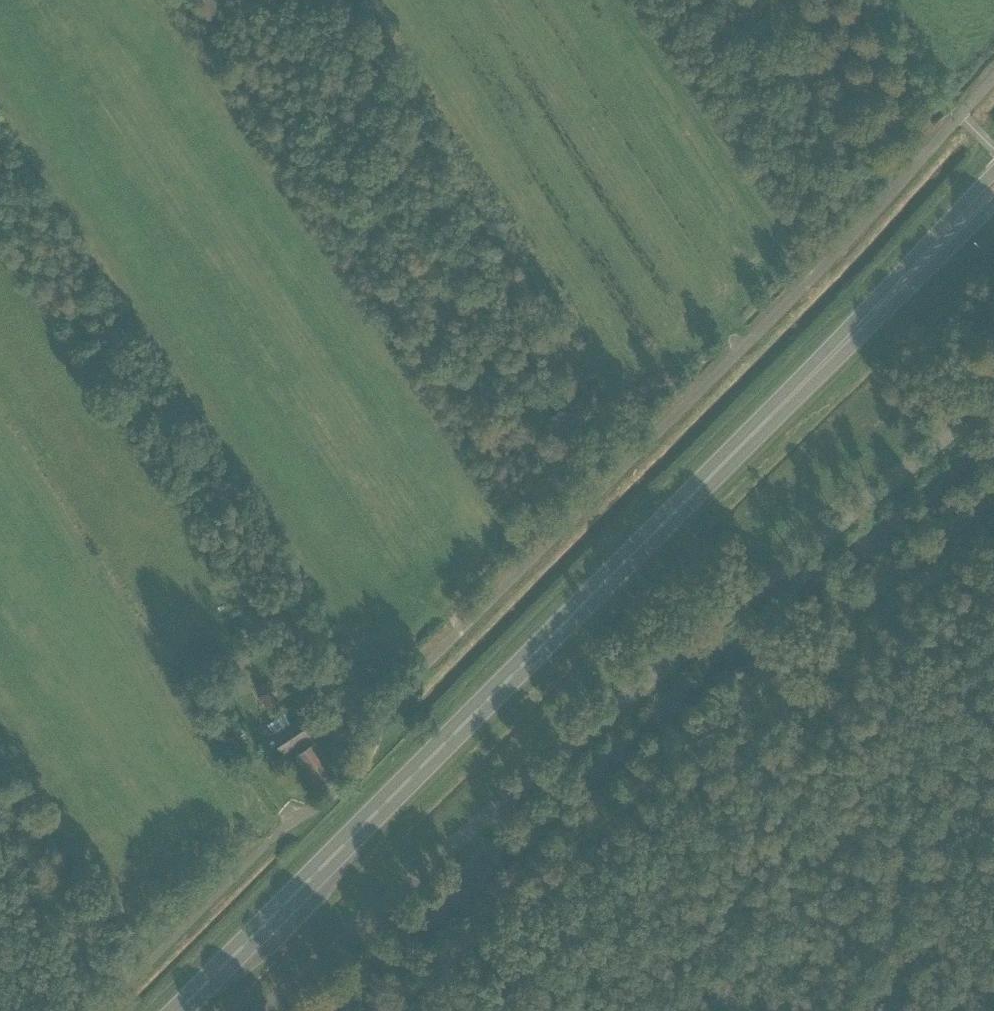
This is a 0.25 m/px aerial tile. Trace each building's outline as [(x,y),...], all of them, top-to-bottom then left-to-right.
[(248,626),(234,634),(240,644),(254,635),(248,626)] [(260,705),(265,703),(269,709),(277,705),(269,691),(260,696),(260,697),(257,699),(260,705)] [(309,712),(293,723),(286,713),(269,724),(276,734),(274,735),(285,751),(294,745),(299,752),(298,753),(299,753),(297,757),(300,762),(304,762),(318,783),(335,772),(315,742),(310,735),(319,729),(323,735),(335,728),(323,711),(312,718),(309,712)]
